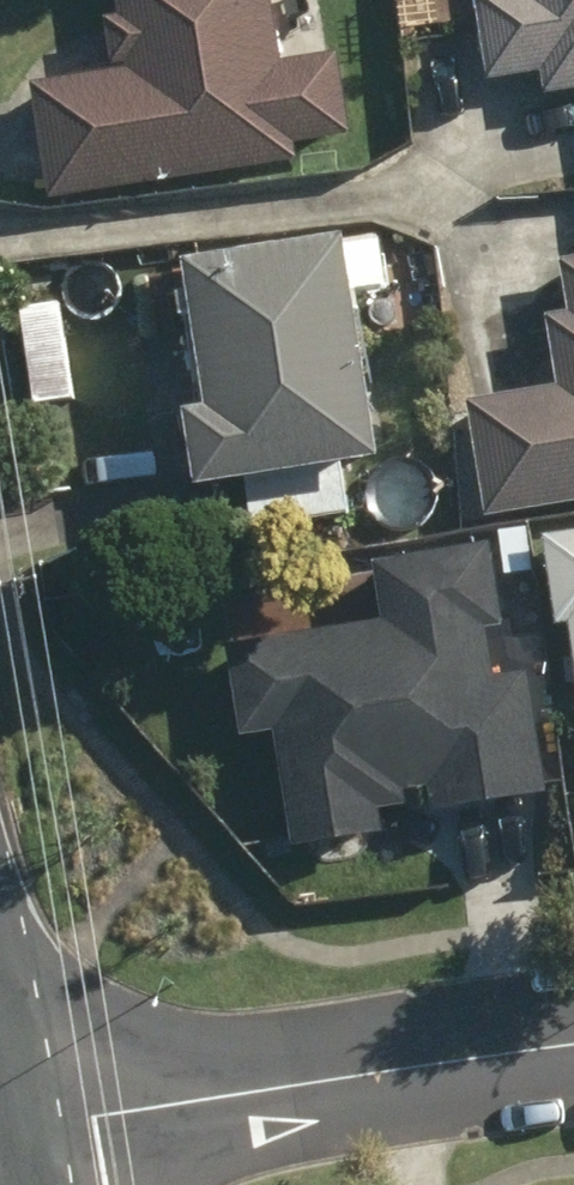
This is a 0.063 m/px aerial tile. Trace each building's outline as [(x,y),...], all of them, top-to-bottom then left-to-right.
[(296,157),(293,140),(349,131),(336,49),(280,58),(271,0),(114,0),(116,13),(101,15),(110,69),(31,81),(49,195),(296,157)] [(573,97),(573,0),(476,0),(489,83),(543,74),(547,102),(573,97)] [(181,414),(192,489),(374,460),(348,295),(387,289),(380,244),(340,250),(338,239),(180,263),(203,411),(181,414)] [(484,516),(573,501),(573,254),(561,256),(570,310),(547,314),(559,381),(464,398),(484,516)] [(245,492),(251,540),(350,525),(342,477),(245,492)] [(543,538),(555,626),(568,625),(573,671),(573,534),(543,538)] [(384,836),(381,810),(411,806),(408,791),(427,788),(430,813),(550,796),(540,730),(536,731),(528,676),(493,681),(486,631),(502,629),(490,546),(380,561),(389,627),(228,650),(240,737),(273,732),(284,811),(289,849),(384,836)]
